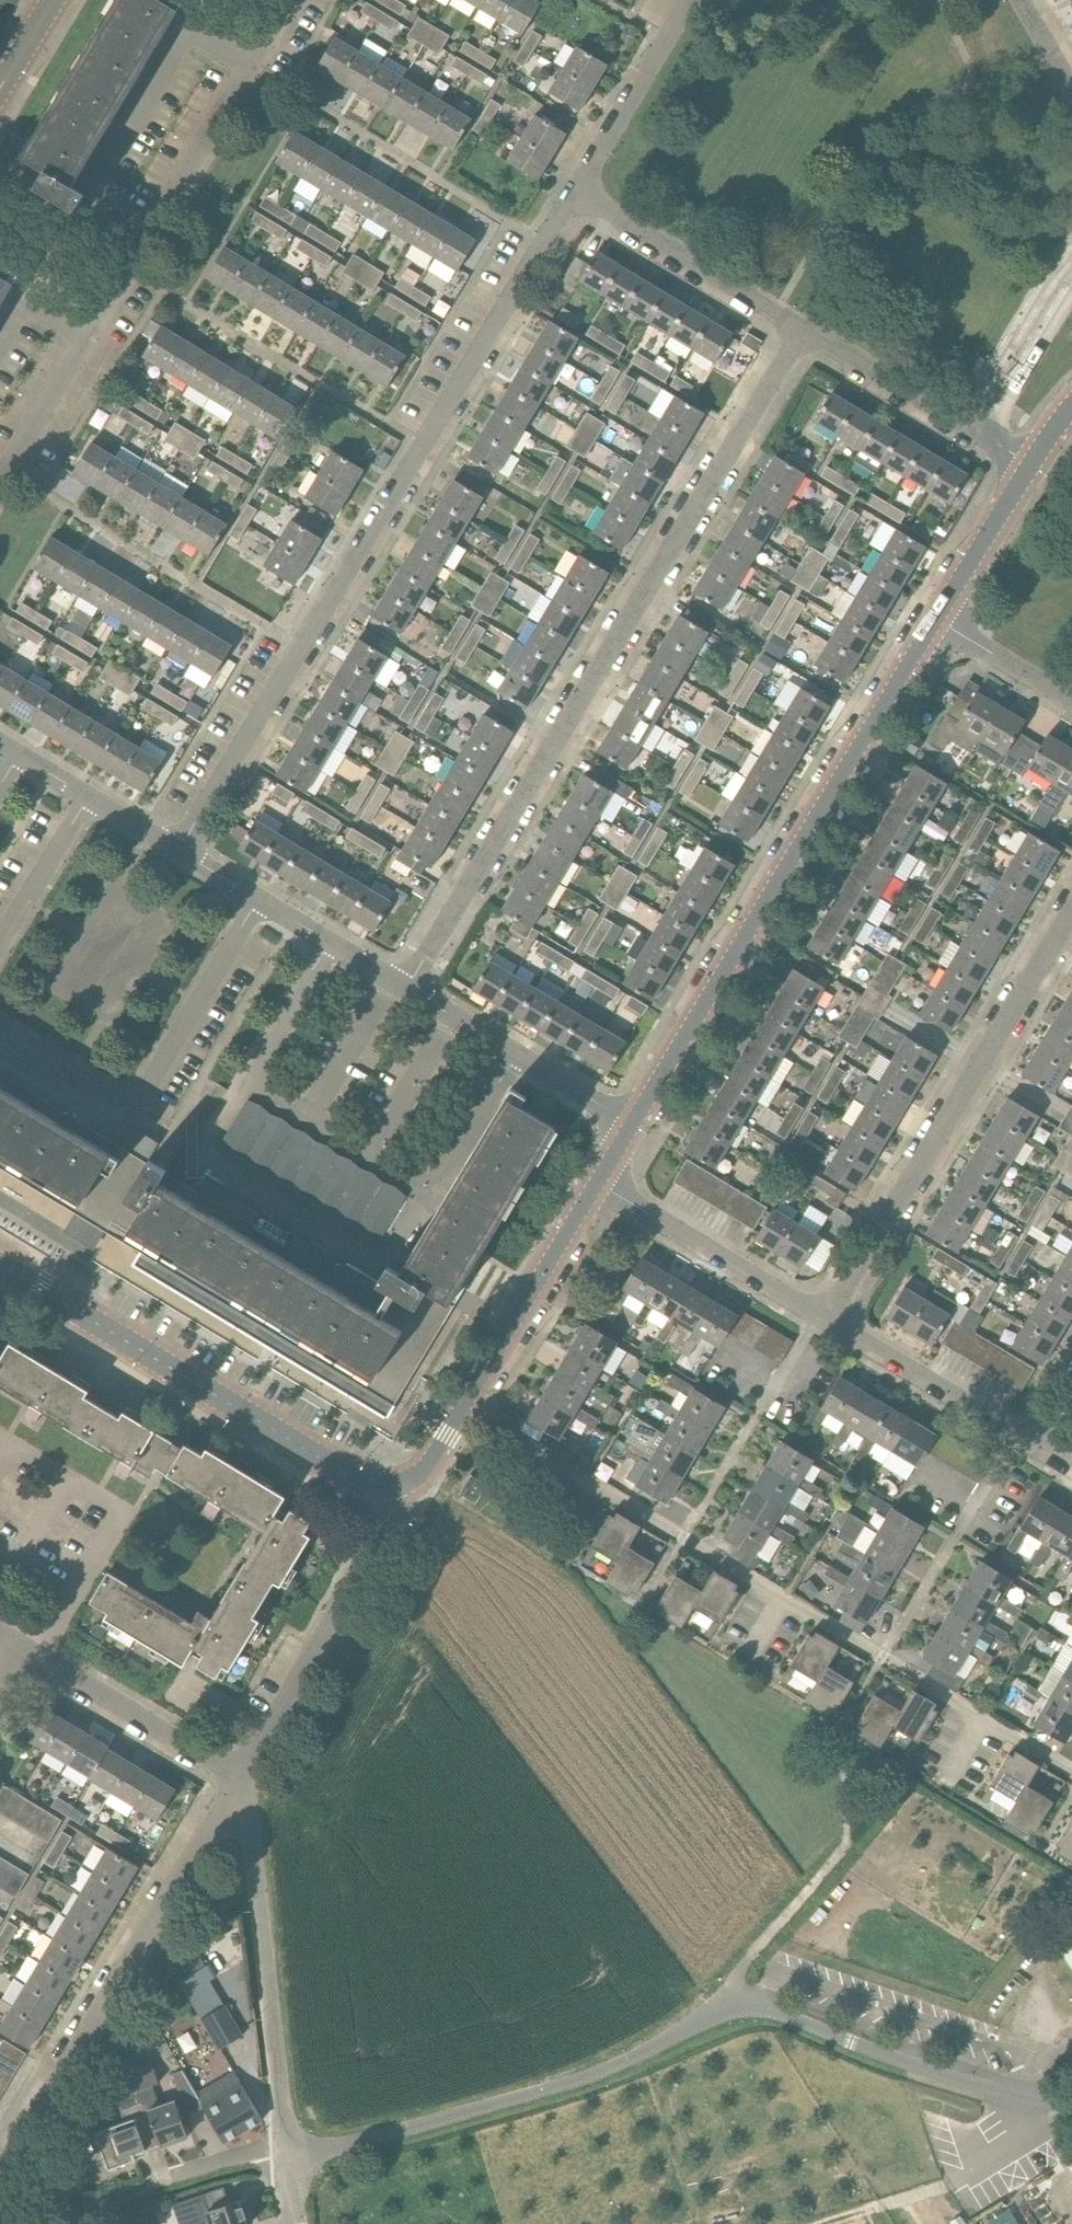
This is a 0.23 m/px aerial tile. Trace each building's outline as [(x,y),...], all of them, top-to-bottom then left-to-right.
[(103,127),(172,10),(178,13),(179,12),(184,3),(179,0),(165,0),(163,3),(158,0),(125,0),(63,104),(60,109),(17,180),(74,214),(84,196),(67,186),(103,127)] [(408,8),(395,0),(390,0),(386,7),(402,17),(408,8)] [(477,8),(482,0),(463,0),(477,8)] [(500,22),(513,0),(482,0),(477,8),(500,22)] [(500,22),(522,36),(541,5),(533,0),(513,0),(500,22)] [(376,22),(382,13),(366,3),(361,13),(376,22)] [(392,31),(397,22),(382,13),(376,22),(392,31)] [(413,28),(429,37),(434,28),(419,19),(413,28)] [(413,28),(408,37),(423,46),(429,37),(413,28)] [(429,37),(444,46),(450,37),(434,28),(429,37)] [(524,47),(533,52),(542,37),(533,32),(524,47)] [(443,49),(444,46),(429,37),(423,46),(439,56),(443,49)] [(316,69),(339,83),(358,52),(335,38),(316,69)] [(460,52),(476,61),(481,52),(466,43),(460,52)] [(514,62),(524,68),(533,52),(524,47),(514,62)] [(563,69),(594,88),(608,66),(576,47),(563,69)] [(339,83),(362,96),(381,65),(358,52),(339,83)] [(476,61),(491,71),(496,61),(481,52),(476,61)] [(451,67),(467,76),(472,67),(457,58),(451,67)] [(362,96),(385,110),(403,79),(381,65),(362,96)] [(467,76),(482,86),(487,76),(472,67),(467,76)] [(563,69),(549,93),(580,112),(594,88),(563,69)] [(385,110),(407,124),(426,93),(403,79),(385,110)] [(407,124),(430,137),(449,106),(426,93),(407,124)] [(482,116),(492,121),(501,106),(491,100),(482,116)] [(449,106),(430,137),(453,151),(472,120),(449,106)] [(473,131),(482,136),(492,121),(482,116),(473,131)] [(522,138),(553,157),(566,135),(535,116),(522,138)] [(276,163),(299,177),(317,146),(294,132),(276,163)] [(522,138),(507,162),(538,181),(553,157),(522,138)] [(299,177),(321,190),(340,159),(317,146),(299,177)] [(321,190),(344,204),(363,173),(340,159),(321,190)] [(344,204),(367,218),(385,187),(363,173),(344,204)] [(367,218),(389,231),(408,200),(385,187),(367,218)] [(260,207),(275,217),(281,207),(266,198),(260,207)] [(389,231),(412,245),(431,214),(408,200),(389,231)] [(275,217),(291,226),(296,216),(281,207),(275,217)] [(251,222),(266,232),(272,222),(257,213),(251,222)] [(412,245),(435,259),(454,227),(431,214),(412,245)] [(266,232),(282,241),(287,231),(272,222),(266,232)] [(305,235),(320,244),(326,234),(311,225),(305,235)] [(454,227),(435,259),(458,272),(476,241),(454,227)] [(320,244),(336,253),(341,243),(326,234),(320,244)] [(296,250),(311,259),(317,249),(302,240),(296,250)] [(206,279),(229,292),(247,261),(225,248),(206,279)] [(311,259),(326,268),(332,259),(317,249),(311,259)] [(579,282),(602,296),(620,266),(597,252),(579,282)] [(349,264),(364,274),(369,265),(354,255),(349,264)] [(229,292),(251,306),(270,275),(247,261),(229,292)] [(347,267),(343,274),(358,283),(364,274),(349,264),(347,267)] [(364,274),(379,283),(384,274),(369,265),(364,274)] [(602,296),(625,309),(642,280),(620,266),(602,296)] [(9,283),(14,286),(15,285),(20,276),(5,267),(0,275),(0,297),(9,283)] [(373,292),(379,283),(364,274),(358,283),(373,292)] [(251,306),(274,320),(293,289),(270,275),(251,306)] [(410,298),(416,289),(401,280),(395,289),(410,298)] [(625,309),(647,323),(665,293),(642,280),(625,309)] [(274,320),(297,333),(315,302),(293,289),(274,320)] [(426,307),(431,298),(416,289),(410,298),(426,307)] [(647,323),(670,337),(688,307),(665,293),(647,323)] [(401,313),(407,304),(392,295),(386,304),(401,313)] [(297,333),(319,347),(338,316),(315,302),(297,333)] [(416,322),(422,313),(407,304),(401,313),(416,322)] [(670,337),(693,350),(711,321),(688,307),(670,337)] [(575,329),(580,319),(563,309),(557,318),(575,329)] [(319,347),(342,361),(361,330),(338,316),(319,347)] [(535,344),(565,362),(579,339),(549,321),(535,344)] [(711,321),(693,350),(715,364),(733,334),(711,321)] [(143,357),(165,371),(184,340),(162,326),(143,357)] [(603,346),(609,336),(592,326),(586,336),(603,346)] [(342,361),(365,374),(384,343),(361,330),(342,361)] [(756,352),(762,342),(747,334),(741,344),(756,352)] [(620,356),(625,346),(609,336),(603,346),(620,356)] [(165,371),(188,385),(207,354),(184,340),(165,371)] [(384,343),(365,374),(387,388),(406,357),(384,343)] [(522,367),(551,384),(565,362),(535,344),(522,367)] [(648,373),(654,364),(637,353),(631,363),(648,373)] [(188,385),(211,399),(230,368),(207,354),(188,385)] [(665,383),(671,374),(654,364),(648,373),(665,383)] [(508,389),(538,407),(551,384),(522,367),(508,389)] [(601,384),(610,389),(620,372),(611,367),(601,384)] [(211,399),(233,413),(252,381),(230,368),(211,399)] [(616,393),(625,398),(635,381),(626,376),(616,393)] [(670,387),(688,397),(693,387),(676,377),(670,387)] [(233,413),(256,426),(275,395),(252,381),(233,413)] [(591,400),(600,406),(610,389),(601,384),(591,400)] [(495,412),(524,430),(538,407),(508,389),(495,412)] [(127,402),(141,411),(147,401),(133,392),(127,402)] [(606,409),(615,415),(625,398),(616,393),(606,409)] [(814,423),(837,437),(855,407),(832,393),(814,423)] [(275,395),(256,426),(278,440),(298,409),(275,395)] [(661,419),(691,437),(705,414),(675,396),(661,419)] [(170,408),(167,413),(147,401),(141,411),(164,425),(173,410),(170,408)] [(837,437),(860,450),(877,421),(855,407),(837,437)] [(118,417),(133,426),(139,417),(124,408),(118,417)] [(481,435),(511,453),(524,430),(495,412),(481,435)] [(588,436),(598,420),(588,414),(579,431),(588,436)] [(133,426),(148,436),(154,426),(139,417),(133,426)] [(648,442),(677,460),(691,437),(661,419),(648,442)] [(588,436),(598,442),(607,425),(598,420),(588,436)] [(878,471),(882,464),(900,434),(877,421),(860,450),(855,457),(878,471)] [(186,442),(192,433),(176,423),(171,433),(186,442)] [(578,452),(588,436),(579,431),(570,447),(578,452)] [(165,443),(180,452),(186,442),(171,433),(165,443)] [(192,433),(186,442),(201,452),(207,442),(192,433)] [(281,450),(290,456),(300,438),(291,433),(281,450)] [(882,464),(905,478),(923,448),(900,434),(882,464)] [(511,453),(481,435),(467,458),(497,476),(511,453)] [(598,442),(588,436),(578,452),(588,458),(598,442)] [(180,452),(196,461),(201,452),(186,442),(180,452)] [(634,465),(664,482),(677,460),(648,442),(634,465)] [(73,474),(96,488),(114,456),(91,443),(73,474)] [(118,501),(137,470),(144,459),(121,446),(114,456),(96,488),(118,501)] [(216,457),(232,466),(238,456),(222,447),(216,457)] [(905,478),(928,491),(946,462),(923,448),(905,478)] [(271,467),(280,473),(290,456),(281,450),(271,467)] [(319,475),(350,494),(364,471),(333,452),(319,475)] [(792,464),(809,475),(815,466),(798,455),(792,464)] [(232,466),(247,475),(253,466),(238,456),(232,466)] [(762,479),(791,497),(805,474),(775,456),(762,479)] [(547,474),(556,479),(566,462),(557,457),(547,474)] [(620,487),(650,505),(664,482),(634,465),(624,459),(610,481),(620,487)] [(207,471),(223,481),(229,471),(213,462),(207,471)] [(928,491),(951,505),(968,475),(946,462),(928,491)] [(562,483),(571,488),(581,472),(572,466),(562,483)] [(838,487),(844,477),(827,467),(822,477),(838,487)] [(118,501),(141,515),(160,484),(137,470),(118,501)] [(223,481),(238,490),(244,481),(229,471),(223,481)] [(537,491),(546,496),(556,479),(547,474),(537,491)] [(319,475),(305,498),(336,517),(350,494),(319,475)] [(855,497),(861,487),(844,477),(838,487),(855,497)] [(748,501),(777,519),(791,497),(762,479),(748,501)] [(440,503),(470,521),(484,498),(454,480),(440,503)] [(552,499),(561,505),(571,488),(562,483),(552,499)] [(141,515),(164,529),(182,497),(160,484),(141,515)] [(164,529),(187,542),(205,511),(215,493),(204,487),(193,504),(182,497),(164,529)] [(607,510),(636,528),(650,505),(620,487),(607,510)] [(883,513),(889,505),(872,495),(867,503),(883,513)] [(734,524),(764,542),(777,519),(748,501),(734,524)] [(825,518),(834,523),(844,506),(835,501),(825,518)] [(239,519),(248,525),(258,510),(248,503),(239,519)] [(427,526),(456,543),(470,521),(440,503),(427,526)] [(900,524),(905,515),(889,505),(883,513),(900,524)] [(636,528),(607,510),(593,533),(623,551),(636,528)] [(840,526),(849,532),(859,515),(850,510),(840,526)] [(205,511),(187,542),(209,556),(228,525),(205,511)] [(814,535),(824,540),(834,523),(825,518),(814,535)] [(229,535),(239,541),(248,525),(239,519),(229,535)] [(278,544),(308,563),(323,539),(292,521),(278,544)] [(912,530),(928,540),(934,531),(917,521),(912,530)] [(721,547),(750,565),(764,542),(734,524),(721,547)] [(413,548),(443,566),(456,543),(427,526),(413,548)] [(505,543),(515,548),(524,531),(515,526),(505,543)] [(828,560),(832,562),(849,532),(840,526),(823,555),(829,559),(828,560)] [(883,552),(913,570),(926,547),(897,529),(883,552)] [(520,552),(530,557),(540,540),(530,535),(520,552)] [(32,568),(55,582),(73,550),(51,537),(32,568)] [(495,560),(505,565),(515,548),(505,543),(495,560)] [(278,544),(264,567),(294,586),(308,563),(278,544)] [(707,569),(736,588),(750,565),(721,547),(707,569)] [(399,571),(429,589),(443,566),(413,548),(399,571)] [(801,565),(810,570),(820,553),(811,548),(801,565)] [(55,582),(78,595),(96,564),(73,550),(55,582)] [(510,569),(520,574),(530,557),(520,552),(510,569)] [(869,576),(899,594),(913,570),(883,552),(869,576)] [(820,553),(810,570),(819,575),(819,574),(828,560),(829,559),(823,555),(820,553)] [(565,578),(595,596),(608,573),(579,555),(565,578)] [(78,595),(100,609),(119,578),(96,564),(78,595)] [(791,581),(799,586),(810,570),(801,565),(791,581)] [(736,588),(707,569),(693,592),(723,610),(736,588)] [(819,575),(810,570),(799,586),(809,592),(819,575)] [(386,594),(415,612),(429,589),(399,571),(386,594)] [(481,590),(491,595),(500,578),(491,573),(481,590)] [(855,599),(885,617),(899,594),(869,576),(855,599)] [(100,609),(123,623),(142,591),(119,578),(100,609)] [(500,578),(491,595),(500,601),(500,600),(510,584),(504,580),(500,578)] [(551,601),(581,619),(595,596),(565,578),(551,601)] [(471,606),(480,612),(491,595),(481,590),(471,606)] [(123,623),(146,636),(164,605),(142,591),(123,623)] [(770,608),(780,613),(790,597),(781,591),(770,608)] [(415,612),(386,594),(372,617),(402,635),(415,612)] [(491,595),(480,612),(484,614),(490,617),(500,601),(491,595)] [(841,622),(872,640),(885,617),(855,599),(841,622)] [(786,617),(795,622),(805,606),(796,600),(786,617)] [(538,624),(568,641),(581,619),(551,601),(538,624)] [(16,612),(32,622),(37,612),(22,603),(16,612)] [(146,636),(168,650),(187,619),(164,605),(146,636)] [(760,625),(770,630),(780,613),(770,608),(760,625)] [(32,622),(47,631),(53,621),(37,612),(32,622)] [(666,638),(695,656),(709,633),(679,615),(666,638)] [(451,633),(461,639),(471,622),(461,616),(451,633)] [(776,634),(785,639),(795,622),(786,617),(776,634)] [(8,626),(22,635),(27,626),(13,618),(8,626)] [(168,650),(192,664),(210,632),(187,619),(168,650)] [(827,645),(858,663),(872,640),(841,622),(827,645)] [(524,646),(554,664),(568,641),(538,624),(524,646)] [(466,643),(475,648),(486,631),(476,625),(466,643)] [(39,645),(44,637),(27,626),(22,635),(39,645)] [(61,639),(77,649),(82,639),(67,630),(61,639)] [(210,632),(192,664),(214,677),(232,646),(210,632)] [(441,650),(451,655),(461,639),(451,633),(441,650)] [(652,661),(682,679),(695,656),(666,638),(652,661)] [(77,649),(92,658),(98,648),(82,639),(77,649)] [(345,662),(375,679),(388,657),(358,639),(345,662)] [(456,659),(465,664),(475,648),(466,643),(456,659)] [(52,655),(67,664),(73,654),(58,645),(52,655)] [(858,663),(827,645),(813,668),(844,686),(858,663)] [(511,669),(540,687),(554,664),(524,646),(511,669)] [(67,664),(83,673),(88,663),(73,654),(67,664)] [(126,669),(110,660),(105,669),(120,678),(126,669)] [(729,677),(738,682),(748,666),(739,660),(729,677)] [(638,684),(668,701),(682,679),(652,661),(638,684)] [(331,684),(361,702),(368,690),(375,679),(345,662),(331,684)] [(8,711),(27,680),(4,666),(0,673),(0,706),(8,711)] [(114,688),(120,678),(105,669),(99,678),(114,688)] [(137,685),(141,678),(126,669),(120,678),(136,688),(137,685)] [(540,687),(511,669),(497,692),(527,710),(540,687)] [(744,686),(753,691),(763,675),(754,669),(744,686)] [(719,694),(729,699),(738,682),(729,677),(719,694)] [(130,697),(136,688),(120,678),(114,688),(130,697)] [(8,711),(31,724),(49,693),(27,680),(8,711)] [(151,694),(167,703),(172,693),(157,684),(151,694)] [(318,707),(347,725),(361,702),(331,684),(318,707)] [(625,706),(654,724),(668,701),(638,684),(625,706)] [(410,701),(419,707),(429,691),(420,685),(410,701)] [(734,703),(743,708),(753,691),(744,686),(734,703)] [(787,711),(817,729),(830,706),(801,689),(787,711)] [(31,724),(53,738),(72,707),(49,693),(31,724)] [(167,703),(182,712),(188,702),(172,693),(167,703)] [(972,754),(980,741),(1000,708),(976,693),(969,704),(958,697),(930,743),(944,751),(950,741),(972,754)] [(425,711),(434,717),(444,700),(435,694),(425,711)] [(390,713),(409,724),(419,707),(410,701),(401,696),(390,713)] [(142,709),(157,718),(163,708),(148,699),(142,709)] [(611,729),(641,747),(654,724),(625,706),(611,729)] [(53,738),(76,752),(95,721),(72,707),(53,738)] [(304,729),(334,747),(347,725),(318,707),(304,729)] [(705,724),(714,729),(725,713),(722,711),(715,707),(705,724)] [(157,718),(173,727),(179,717),(163,708),(157,718)] [(1011,770),(1025,746),(1014,740),(1025,722),(1000,708),(980,741),(1004,756),(1000,763),(1011,770)] [(415,728),(424,733),(434,717),(425,711),(415,728)] [(774,734),(803,752),(817,729),(787,711),(774,734)] [(733,718),(725,713),(714,729),(723,735),(733,718)] [(470,738),(500,755),(513,732),(484,715),(470,738)] [(76,752),(99,765),(118,734),(95,721),(76,752)] [(704,746),(714,729),(705,724),(695,741),(701,744),(704,746)] [(290,752),(320,770),(334,747),(304,729),(290,752)] [(641,747),(611,729),(597,752),(627,770),(641,747)] [(723,735),(714,729),(704,746),(713,752),(723,735)] [(386,749),(395,754),(404,738),(396,732),(386,749)] [(99,765),(122,779),(141,748),(118,734),(99,765)] [(760,757),(790,775),(803,752),(774,734),(760,757)] [(1027,770),(1051,784),(1071,750),(1047,736),(1037,753),(1025,746),(1011,770),(1023,777),(1027,770)] [(414,743),(404,738),(395,754),(404,760),(414,743)] [(456,760),(486,778),(500,755),(470,738),(456,760)] [(141,748),(122,779),(144,793),(163,761),(141,748)] [(376,766),(384,771),(395,754),(386,749),(376,766)] [(675,767),(684,773),(694,756),(685,750),(675,767)] [(1071,750),(1051,784),(1039,806),(1053,815),(1066,793),(1071,797),(1071,751),(1071,750)] [(276,776),(306,794),(320,770),(290,752),(276,776)] [(384,771),(394,777),(404,760),(395,754),(384,771)] [(746,780),(776,798),(790,775),(760,757),(746,780)] [(690,776),(699,782),(709,765),(700,759),(690,776)] [(443,783),(472,801),(486,778),(456,760),(443,783)] [(902,788),(933,806),(947,784),(916,765),(902,788)] [(665,784),(674,789),(684,773),(675,767),(665,784)] [(570,798),(599,815),(613,793),(583,775),(570,798)] [(356,792),(366,798),(376,781),(366,776),(356,792)] [(680,793),(689,798),(699,782),(690,776),(680,793)] [(732,802),(762,820),(776,798),(746,780),(732,802)] [(429,806),(458,824),(472,801),(443,783),(429,806)] [(289,804),(295,794),(278,784),(272,794),(289,804)] [(371,802),(380,807),(390,790),(381,785),(371,802)] [(889,811),(920,829),(933,806),(902,788),(889,811)] [(346,809),(355,815),(366,798),(356,792),(346,809)] [(556,820),(586,838),(599,815),(570,798),(556,820)] [(318,821),(324,812),(307,802),(301,811),(318,821)] [(361,818),(370,824),(380,807),(371,802),(361,818)] [(762,820),(732,802),(719,825),(749,843),(762,820)] [(415,829),(445,847),(458,824),(429,806),(415,829)] [(962,825),(971,830),(980,815),(971,809),(962,825)] [(875,833),(906,852),(920,829),(889,811),(875,833)] [(335,832),(340,822),(324,812),(318,821),(335,832)] [(977,834),(986,839),(995,824),(986,818),(977,834)] [(633,836),(643,842),(653,825),(644,819),(633,836)] [(238,850),(261,864),(279,834),(256,820),(238,850)] [(543,843),(572,861),(586,838),(556,820),(543,843)] [(952,840),(962,846),(971,830),(962,825),(952,840)] [(649,845),(658,851),(668,834),(659,828),(649,845)] [(363,849),(369,839),(352,829),(347,838),(363,849)] [(415,829),(402,851),(418,860),(432,869),(445,847),(415,829)] [(861,856),(893,875),(906,852),(875,833),(861,856)] [(1015,855),(1046,874),(1060,851),(1029,833),(1015,855)] [(261,864),(284,877),(301,848),(279,834),(261,864)] [(968,849),(977,854),(986,839),(977,834),(968,849)] [(623,853),(632,859),(643,842),(633,836),(623,853)] [(380,859),(386,850),(369,839),(363,849),(380,859)] [(529,866),(558,884),(572,861),(543,843),(529,866)] [(638,862),(647,868),(658,851),(649,845),(638,862)] [(284,877),(306,891),(324,862),(301,848),(284,877)] [(691,870),(721,888),(735,865),(705,848),(691,870)] [(418,860),(402,851),(401,850),(395,860),(412,870),(418,860)] [(935,869),(944,875),(953,860),(944,854),(935,869)] [(1033,897),(1046,874),(1015,855),(1001,878),(1033,897)] [(848,879),(879,898),(893,875),(861,856),(848,879)] [(306,891),(329,905),(347,875),(324,862),(306,891)] [(950,878),(959,884),(968,869),(959,863),(950,878)] [(515,889),(545,906),(558,884),(529,866),(515,889)] [(618,889),(628,872),(619,866),(609,883),(618,889)] [(926,885),(935,890),(944,875),(935,869),(926,885)] [(678,893),(707,911),(721,888),(691,870),(678,893)] [(618,889),(628,894),(638,877),(628,872),(618,889)] [(329,905),(352,919),(370,889),(347,875),(329,905)] [(941,893),(950,899),(959,884),(950,878),(941,893)] [(988,901),(1019,920),(1033,897),(1001,878),(988,901)] [(834,902),(865,920),(879,898),(848,879),(834,902)] [(605,904),(608,905),(618,889),(609,883),(599,900),(605,904)] [(370,889),(352,919),(374,932),(392,903),(370,889)] [(502,911),(516,920),(531,929),(545,906),(515,889),(502,911)] [(608,905),(617,911),(628,894),(618,889),(608,905)] [(664,916),(694,934),(707,911),(678,893),(664,916)] [(908,915),(917,920),(927,905),(917,899),(908,915)] [(974,924),(1005,942),(1019,920),(988,901),(974,924)] [(821,925),(852,943),(865,920),(834,902),(821,925)] [(923,924),(932,929),(941,914),(932,908),(923,924)] [(579,926),(589,932),(599,915),(589,909),(579,926)] [(899,930),(908,936),(917,920),(908,915),(899,930)] [(650,939),(680,956),(694,934),(664,916),(650,939)] [(594,935),(604,941),(614,924),(604,918),(594,935)] [(533,931),(533,930),(531,929),(516,920),(510,930),(528,940),(530,936),(533,931)] [(914,939),(923,945),(932,929),(923,924),(914,939)] [(961,946),(992,965),(1005,942),(974,924),(961,946)] [(852,943),(821,925),(807,947),(838,966),(852,943)] [(569,943),(578,949),(589,932),(579,926),(569,943)] [(584,952),(593,958),(604,941),(594,935),(584,952)] [(637,961),(666,979),(680,956),(650,939),(637,961)] [(553,962),(558,953),(542,943),(536,952),(553,962)] [(947,969),(978,988),(992,965),(961,946),(947,969)] [(569,973),(575,963),(558,953),(553,962),(569,973)] [(895,958),(888,954),(884,961),(893,966),(897,960),(895,958)] [(897,960),(893,966),(902,972),(906,965),(897,960)] [(473,991),(495,1005),(513,975),(490,961),(473,991)] [(623,984),(653,1002),(666,979),(637,961),(623,984)] [(879,990),(893,966),(884,961),(870,984),(879,990)] [(879,990),(888,996),(902,972),(893,966),(879,990)] [(780,992),(811,1011),(825,988),(794,969),(780,992)] [(933,992),(965,1010),(978,988),(947,969),(933,992)] [(598,990),(603,980),(586,970),(581,979),(598,990)] [(495,1005),(518,1018),(536,989),(513,975),(495,1005)] [(615,1000),(620,990),(603,980),(598,990),(615,1000)] [(863,996),(885,1009),(892,998),(888,996),(879,990),(870,984),(863,996)] [(518,1018),(541,1032),(559,1002),(536,989),(518,1018)] [(1071,1013),(1071,991),(1062,1007),(1071,1013)] [(797,1034),(811,1011),(780,992),(766,1015),(797,1034)] [(965,1010),(933,992),(920,1014),(951,1033),(965,1010)] [(875,1018),(878,1020),(885,1009),(863,996),(856,1007),(866,1012),(875,1018)] [(643,1016),(649,1007),(632,997),(626,1006),(643,1016)] [(541,1032),(564,1046),(581,1016),(559,1002),(541,1032)] [(856,1007),(843,1030),(852,1035),(866,1012),(856,1007)] [(1071,1044),(1071,1013),(1062,1007),(1049,1030),(1071,1044)] [(861,1041),(875,1018),(866,1012),(852,1035),(861,1041)] [(784,1056),(797,1034),(766,1015),(753,1037),(784,1056)] [(564,1046),(586,1059),(604,1029),(581,1016),(564,1046)] [(604,1029),(586,1059),(609,1073),(627,1043),(604,1029)] [(852,1035),(843,1030),(838,1037),(848,1043),(852,1035)] [(1066,1071),(1071,1061),(1071,1044),(1049,1030),(1035,1053),(1066,1071)] [(861,1041),(852,1035),(848,1043),(850,1045),(847,1049),(863,1059),(871,1047),(861,1041)] [(770,1079),(784,1056),(753,1037),(739,1060),(770,1079)] [(892,1060),(923,1078),(937,1056),(906,1037),(892,1060)] [(1066,1071),(1035,1053),(1021,1075),(1052,1094),(1066,1071)] [(812,1074),(822,1079),(831,1064),(822,1058),(812,1074)] [(757,1102),(770,1079),(739,1060),(726,1083),(757,1102)] [(879,1083),(910,1101),(923,1078),(892,1060),(879,1083)] [(827,1083),(836,1088),(846,1073),(836,1067),(827,1083)] [(803,1089),(812,1095),(822,1079),(812,1074),(803,1089)] [(712,1105),(743,1124),(757,1102),(726,1083),(712,1105)] [(818,1098),(827,1104),(836,1088),(827,1083),(818,1098)] [(865,1105),(896,1124),(910,1101),(879,1083),(865,1105)] [(444,1302),(498,1214),(551,1126),(521,1108),(527,1098),(511,1089),(506,1098),(511,1102),(404,1278),(387,1267),(377,1284),(369,1279),(370,1278),(365,1274),(206,1178),(197,1193),(164,1174),(166,1171),(148,1160),(141,1172),(122,1161),(81,1136),(0,1087),(0,1155),(91,1211),(111,1222),(356,1370),(360,1365),(394,1385),(444,1302)] [(994,1120),(1025,1139),(1039,1116),(1008,1098),(994,1120)] [(233,1124),(245,1131),(259,1108),(247,1101),(233,1124)] [(785,1119),(794,1124),(804,1109),(795,1103),(785,1119)] [(699,1127),(730,1146),(743,1124),(712,1105),(699,1127)] [(852,1128),(883,1147),(896,1124),(865,1105),(852,1128)] [(245,1131),(256,1137),(270,1115),(259,1108),(245,1131)] [(800,1128),(809,1133),(819,1118),(809,1113),(800,1128)] [(256,1137),(268,1144),(281,1122),(270,1115),(256,1137)] [(1071,1137),(1071,1121),(1065,1117),(1058,1128),(1071,1136),(1071,1137)] [(776,1134),(785,1140),(794,1124),(785,1119),(776,1134)] [(980,1143),(1012,1162),(1025,1139),(994,1120),(980,1143)] [(268,1144),(279,1151),(293,1128),(281,1122),(268,1144)] [(220,1146),(232,1153),(245,1131),(233,1124),(220,1146)] [(685,1151),(716,1170),(730,1146),(699,1127),(685,1151)] [(279,1151),(290,1158),(304,1135),(293,1128),(279,1151)] [(791,1143),(800,1149),(809,1133),(800,1128),(791,1143)] [(852,1128),(838,1151),(869,1169),(883,1147),(852,1128)] [(232,1153),(243,1160),(256,1137),(245,1131),(232,1153)] [(290,1158),(302,1165),(315,1142),(304,1135),(290,1158)] [(1071,1136),(1057,1158),(1066,1164),(1071,1154),(1071,1137),(1071,1136)] [(243,1160),(254,1167),(268,1144),(256,1137),(243,1160)] [(302,1165),(313,1171),(327,1149),(315,1142),(302,1165)] [(967,1166),(998,1185),(1012,1162),(980,1143),(967,1166)] [(254,1167),(266,1174),(279,1151),(268,1144),(254,1167)] [(313,1171),(325,1178),(338,1156),(327,1149),(313,1171)] [(266,1174),(277,1180),(290,1158),(279,1151),(266,1174)] [(869,1169),(838,1151),(824,1174),(855,1192),(869,1169)] [(769,1168),(778,1174),(788,1158),(778,1153),(769,1168)] [(325,1178),(336,1185),(349,1162),(338,1156),(325,1178)] [(277,1180),(288,1187),(302,1165),(290,1158),(277,1180)] [(1062,1171),(1066,1164),(1057,1158),(1052,1166),(1062,1171)] [(674,1183),(686,1189),(700,1167),(688,1160),(674,1183)] [(336,1185),(347,1192),(361,1169),(349,1162),(336,1185)] [(1062,1171),(1071,1177),(1071,1175),(1071,1167),(1066,1164),(1062,1171)] [(288,1187),(300,1194),(313,1171),(302,1165),(288,1187)] [(953,1189),(984,1207),(998,1185),(967,1166),(953,1189)] [(686,1189),(697,1196),(711,1174),(700,1167),(686,1189)] [(760,1184),(769,1190),(778,1174),(769,1168),(760,1184)] [(347,1192),(359,1199),(372,1176),(361,1169),(347,1192)] [(815,1188),(821,1179),(806,1170),(800,1179),(815,1188)] [(300,1194),(311,1201),(325,1178),(313,1171),(300,1194)] [(697,1196),(708,1203),(722,1181),(711,1174),(697,1196)] [(359,1199),(370,1206),(383,1183),(372,1176),(359,1199)] [(311,1201),(322,1208),(336,1185),(325,1178),(311,1201)] [(815,1188),(830,1197),(836,1188),(821,1179),(815,1188)] [(708,1203),(720,1210),(734,1187),(722,1181),(708,1203)] [(370,1206),(381,1212),(395,1190),(383,1183),(370,1206)] [(322,1208),(334,1214),(347,1192),(336,1185),(322,1208)] [(720,1210),(731,1217),(745,1194),(734,1187),(720,1210)] [(1027,1202),(1036,1208),(1046,1192),(1036,1187),(1027,1202)] [(836,1188),(830,1197),(827,1203),(838,1209),(846,1194),(836,1188)] [(940,1211),(971,1230),(984,1207),(953,1189),(940,1211)] [(381,1212),(393,1219),(406,1196),(395,1190),(381,1212)] [(334,1214),(345,1221),(359,1199),(347,1192),(334,1214)] [(731,1217),(742,1223),(756,1201),(745,1194),(731,1217)] [(1042,1211),(1051,1217),(1060,1202),(1051,1196),(1042,1211)] [(345,1221),(356,1228),(370,1206),(359,1199),(345,1221)] [(742,1223),(754,1230),(768,1208),(756,1201),(742,1223)] [(1018,1218),(1027,1223),(1036,1208),(1027,1202),(1018,1218)] [(356,1228),(368,1235),(381,1212),(370,1206),(356,1228)] [(756,1240),(779,1254),(799,1224),(775,1209),(756,1240)] [(971,1230),(940,1211),(926,1234),(957,1253),(971,1230)] [(1033,1227),(1042,1232),(1051,1217),(1042,1211),(1033,1227)] [(368,1235),(379,1242),(393,1219),(381,1212),(368,1235)] [(799,1224),(779,1254),(802,1268),(821,1237),(799,1224)] [(1000,1248),(1009,1253),(1018,1238),(1009,1232),(1000,1248)] [(1015,1257),(1024,1262),(1033,1247),(1024,1242),(1015,1257)] [(991,1263),(1000,1269),(1009,1253),(1000,1248),(991,1263)] [(933,1259),(948,1268),(954,1258),(939,1249),(933,1259)] [(1006,1272),(1015,1277),(1024,1262),(1015,1257),(1006,1272)] [(1071,1291),(1071,1260),(1066,1257),(1053,1279),(1071,1291)] [(948,1268),(964,1277),(969,1268),(954,1258),(948,1268)] [(631,1296),(645,1304),(664,1272),(642,1259),(611,1311),(618,1315),(631,1296)] [(654,1309),(669,1318),(688,1286),(664,1272),(645,1304),(633,1324),(642,1329),(654,1309)] [(979,1294),(989,1300),(998,1285),(989,1279),(979,1294)] [(1070,1321),(1071,1317),(1071,1291),(1053,1279),(1039,1302),(1070,1321)] [(688,1286),(669,1318),(692,1333),(712,1301),(688,1286)] [(886,1318),(909,1332),(928,1301),(905,1287),(886,1318)] [(928,1301),(909,1332),(932,1346),(951,1315),(959,1302),(937,1289),(929,1302),(928,1301)] [(970,1309),(979,1315),(989,1300),(979,1294),(970,1309)] [(712,1301),(692,1333),(718,1348),(728,1333),(742,1341),(755,1319),(741,1312),(738,1316),(712,1301)] [(1025,1325),(1056,1343),(1070,1321),(1039,1302),(1025,1325)] [(742,1341),(755,1349),(768,1327),(755,1319),(742,1341)] [(941,1344),(953,1351),(966,1328),(955,1321),(941,1344)] [(570,1351),(602,1370),(617,1343),(586,1325),(570,1351)] [(661,1331),(657,1338),(665,1343),(673,1330),(664,1325),(661,1331)] [(1056,1343),(1025,1325),(1012,1347),(1043,1366),(1056,1343)] [(755,1349),(768,1357),(781,1335),(768,1327),(755,1349)] [(953,1351),(964,1357),(978,1335),(966,1328),(953,1351)] [(768,1357),(781,1364),(794,1342),(781,1335),(768,1357)] [(964,1357),(976,1364),(989,1342),(978,1335),(964,1357)] [(681,1353),(689,1358),(697,1345),(688,1340),(680,1353),(681,1353)] [(976,1364),(987,1371),(1000,1348),(989,1342),(976,1364)] [(275,1582),(281,1586),(296,1561),(311,1536),(305,1533),(312,1522),(291,1509),(284,1521),(280,1518),(275,1515),(286,1497),(262,1482),(237,1467),(213,1452),(207,1449),(204,1455),(186,1444),(180,1453),(170,1447),(173,1442),(155,1431),(126,1413),(124,1412),(121,1418),(103,1407),(86,1397),(89,1391),(87,1390),(59,1373),(33,1357),(10,1344),(0,1361),(0,1386),(12,1393),(20,1398),(23,1393),(34,1400),(24,1417),(30,1421),(35,1424),(46,1407),(68,1420),(65,1426),(85,1438),(104,1450),(107,1444),(125,1455),(114,1472),(126,1479),(136,1462),(155,1473),(157,1468),(167,1475),(187,1487),(191,1481),(194,1483),(213,1494),(202,1511),(208,1515),(214,1518),(221,1506),(240,1517),(269,1535),(265,1542),(251,1565),(246,1562),(245,1564),(234,1581),(224,1599),(212,1619),(200,1612),(197,1617),(190,1629),(168,1616),(146,1603),(125,1590),(129,1584),(108,1572),(90,1603),(108,1614),(104,1619),(107,1621),(127,1633),(149,1647),(172,1660),(183,1667),(194,1649),(204,1655),(197,1666),(218,1678),(225,1667),(230,1670),(245,1646),(260,1621),(254,1617),(265,1600),(275,1582)] [(987,1371),(998,1378),(1012,1355),(1000,1348),(987,1371)] [(556,1374),(588,1394),(602,1370),(570,1351),(556,1374)] [(998,1378),(1010,1384),(1023,1362),(1012,1355),(998,1378)] [(1010,1384),(1021,1391),(1035,1369),(1023,1362),(1010,1384)] [(542,1398),(574,1417),(588,1394),(556,1374),(542,1398)] [(713,1429),(726,1408),(694,1389),(695,1388),(673,1376),(669,1383),(688,1395),(680,1410),(713,1429)] [(841,1378),(822,1410),(844,1424),(864,1392),(841,1378)] [(603,1391),(598,1400),(609,1406),(614,1397),(603,1391)] [(864,1392),(844,1424),(868,1437),(887,1406),(864,1392)] [(569,1459),(576,1446),(561,1438),(574,1417),(542,1398),(529,1420),(549,1432),(542,1444),(569,1459)] [(664,1414),(670,1404),(659,1398),(654,1408),(664,1414)] [(887,1406),(868,1437),(891,1452),(910,1420),(887,1406)] [(713,1429),(680,1410),(666,1434),(698,1453),(713,1429)] [(595,1429),(600,1421),(590,1415),(584,1423),(595,1429)] [(684,1476),(698,1453),(666,1434),(639,1419),(629,1435),(655,1450),(651,1458),(684,1476)] [(822,1426),(823,1424),(815,1419),(808,1429),(817,1434),(822,1426)] [(910,1420),(891,1452),(917,1467),(926,1452),(941,1461),(954,1439),(940,1431),(937,1436),(936,1435),(910,1420)] [(837,1435),(832,1443),(840,1448),(847,1438),(838,1433),(837,1435)] [(766,1467),(797,1486),(813,1461),(782,1442),(766,1467)] [(636,1461),(642,1452),(631,1446),(626,1455),(636,1461)] [(868,1456),(870,1452),(862,1447),(856,1458),(864,1463),(868,1456)] [(684,1476),(651,1458),(636,1485),(667,1503),(684,1476)] [(883,1465),(879,1472),(888,1477),(894,1467),(885,1462),(883,1465)] [(752,1491),(783,1511),(798,1487),(797,1486),(766,1467),(752,1491)] [(459,1494),(477,1505),(489,1485),(471,1474),(459,1494)] [(810,1483),(805,1491),(811,1495),(818,1499),(823,1491),(810,1483)] [(738,1515),(770,1535),(783,1511),(752,1491),(738,1515)] [(871,1497),(867,1504),(877,1510),(883,1501),(872,1495),(871,1497)] [(1040,1498),(1021,1529),(1043,1543),(1062,1511),(1040,1498)] [(802,1510),(796,1506),(791,1515),(804,1523),(809,1514),(802,1510)] [(924,1527),(892,1508),(879,1530),(911,1549),(924,1527)] [(1043,1543),(1066,1557),(1071,1548),(1071,1517),(1062,1511),(1043,1543)] [(849,1517),(841,1512),(831,1528),(839,1533),(849,1517)] [(618,1562),(629,1547),(641,1527),(618,1513),(615,1518),(610,1515),(583,1562),(589,1566),(598,1550),(618,1562)] [(742,1563),(753,1570),(760,1558),(757,1556),(770,1535),(738,1515),(724,1538),(748,1552),(742,1563)] [(784,1543),(790,1546),(795,1538),(782,1530),(777,1539),(784,1543)] [(897,1573),(911,1549),(879,1530),(874,1538),(864,1554),(897,1573)] [(1023,1542),(1015,1537),(1007,1549),(1016,1554),(1023,1542)] [(839,1551),(849,1557),(854,1548),(844,1542),(839,1551)] [(618,1562),(606,1583),(630,1597),(633,1592),(637,1594),(665,1548),(658,1544),(649,1559),(629,1547),(618,1562)] [(1047,1556),(1038,1551),(1031,1563),(1040,1568),(1047,1556)] [(897,1573),(864,1554),(850,1578),(882,1597),(897,1573)] [(682,1628),(694,1608),(703,1591),(682,1579),(692,1564),(685,1560),(657,1607),(661,1609),(659,1614),(682,1628)] [(965,1588),(997,1607),(1001,1598),(1012,1580),(980,1561),(965,1588)] [(1070,1570),(1062,1565),(1055,1577),(1063,1582),(1070,1570)] [(882,1597),(850,1578),(830,1566),(825,1574),(846,1587),(835,1605),(867,1623),(882,1597)] [(705,1635),(711,1639),(739,1593),(735,1590),(738,1585),(715,1571),(703,1591),(694,1608),(714,1620),(705,1635)] [(951,1611),(983,1630),(997,1607),(965,1588),(951,1611)] [(1017,1619),(1022,1610),(1009,1602),(1004,1611),(1017,1619)] [(937,1635),(977,1659),(989,1666),(994,1658),(985,1652),(995,1637),(989,1634),(983,1630),(951,1611),(937,1635)] [(1003,1642),(1008,1634),(995,1626),(989,1634),(995,1637),(1003,1642)] [(1043,1629),(1037,1638),(1046,1644),(1052,1635),(1043,1629)] [(817,1682),(828,1667),(840,1646),(816,1632),(813,1637),(809,1635),(781,1681),(788,1685),(797,1670),(817,1682)] [(964,1682),(977,1659),(937,1635),(923,1657),(964,1682)] [(1064,1674),(1071,1679),(1071,1661),(1064,1674)] [(828,1667),(817,1682),(805,1702),(829,1716),(832,1711),(836,1713),(863,1667),(857,1664),(848,1679),(828,1667)] [(1064,1674),(1059,1682),(1050,1697),(1071,1711),(1071,1679),(1064,1674)] [(881,1747),(893,1727),(901,1711),(881,1699),(890,1683),(884,1680),(856,1726),(861,1729),(857,1733),(881,1747)] [(1038,1702),(1043,1694),(1029,1686),(1024,1694),(1038,1702)] [(904,1755),(910,1758),(938,1712),(934,1710),(937,1705),(914,1691),(901,1711),(893,1727),(913,1739),(904,1755)] [(1034,1724),(1066,1743),(1071,1733),(1071,1711),(1050,1697),(1034,1724)] [(22,1736),(45,1750),(64,1719),(41,1705),(22,1736)] [(45,1750),(68,1764),(87,1733),(64,1719),(45,1750)] [(91,1777),(108,1748),(110,1746),(87,1733),(68,1764),(91,1777)] [(89,1779),(112,1793),(131,1762),(108,1748),(91,1777),(89,1779)] [(1017,1801),(1027,1786),(1039,1766),(1016,1752),(1013,1757),(1009,1755),(981,1801),(987,1804),(996,1789),(1017,1801)] [(112,1793),(135,1807),(154,1776),(131,1762),(112,1793)] [(135,1807),(158,1820),(176,1789),(154,1776),(135,1807)] [(1017,1801),(1005,1821),(1028,1836),(1031,1831),(1035,1833),(1063,1787),(1057,1783),(1047,1799),(1027,1786),(1017,1801)] [(3,1815),(16,1793),(5,1786),(0,1794),(0,1814),(3,1815)] [(3,1815),(14,1822),(28,1800),(16,1793),(3,1815)] [(52,1807),(67,1816),(73,1807),(57,1797),(52,1807)] [(14,1822),(25,1829),(39,1806),(28,1800),(14,1822)] [(25,1829),(37,1836),(50,1813),(39,1806),(25,1829)] [(67,1816),(83,1825),(88,1816),(73,1807),(67,1816)] [(37,1836),(49,1843),(62,1820),(50,1813),(37,1836)] [(1056,1845),(1060,1848),(1057,1853),(1071,1862),(1071,1818),(1056,1845)] [(97,1834),(113,1843),(118,1834),(103,1825),(97,1834)] [(54,1847),(63,1853),(72,1837),(63,1832),(54,1847)] [(113,1843),(128,1853),(134,1843),(118,1834),(113,1843)] [(45,1862),(54,1868),(63,1853),(54,1847),(45,1862)] [(94,1871),(125,1889),(139,1867),(108,1848),(94,1871)] [(4,1891),(18,1868),(6,1861),(0,1872),(0,1888),(4,1891)] [(4,1891),(16,1897),(29,1875),(18,1868),(4,1891)] [(112,1912),(125,1889),(94,1871),(80,1893),(112,1912)] [(27,1892),(36,1898),(45,1883),(36,1877),(27,1892)] [(17,1908),(27,1913),(36,1898),(27,1892),(17,1908)] [(67,1916),(98,1935),(112,1912),(80,1893),(67,1916)] [(53,1939),(84,1958),(98,1935),(67,1916),(53,1939)] [(9,1943),(18,1928),(9,1922),(0,1937),(0,1938),(9,1943)] [(1052,1940),(1071,1968),(1071,1926),(1052,1940)] [(9,1943),(0,1938),(0,1958),(9,1943)] [(39,1962),(71,1980),(84,1958),(53,1939),(39,1962)] [(26,1984),(57,2003),(71,1980),(39,1962),(26,1984)] [(12,2007),(43,2026),(57,2003),(26,1984),(12,2007)] [(221,2049),(244,2036),(226,2006),(203,2019),(221,2049)] [(30,2048),(43,2026),(12,2007),(0,2027),(0,2031),(30,2048)] [(26,2054),(4,2040),(0,2047),(0,2053),(20,2065),(26,2054)] [(20,2065),(0,2053),(0,2069),(13,2077),(20,2065)] [(187,2137),(174,2100),(160,2105),(153,2086),(160,2083),(152,2062),(121,2073),(142,2103),(147,2109),(160,2145),(161,2146),(187,2137)] [(13,2077),(0,2069),(0,2085),(6,2088),(13,2077)] [(189,2114),(204,2108),(203,2107),(193,2088),(183,2072),(173,2076),(181,2099),(183,2098),(189,2114)] [(242,2085),(203,2107),(204,2108),(224,2143),(262,2120),(242,2085)] [(134,2155),(160,2145),(147,2109),(142,2103),(121,2110),(125,2122),(95,2133),(109,2170),(136,2160),(134,2155)] [(252,2223),(244,2198),(209,2210),(203,2194),(175,2204),(181,2223),(248,2223),(252,2223)] [(988,2223),(1026,2223),(1018,2205),(986,2219),(988,2223)]
